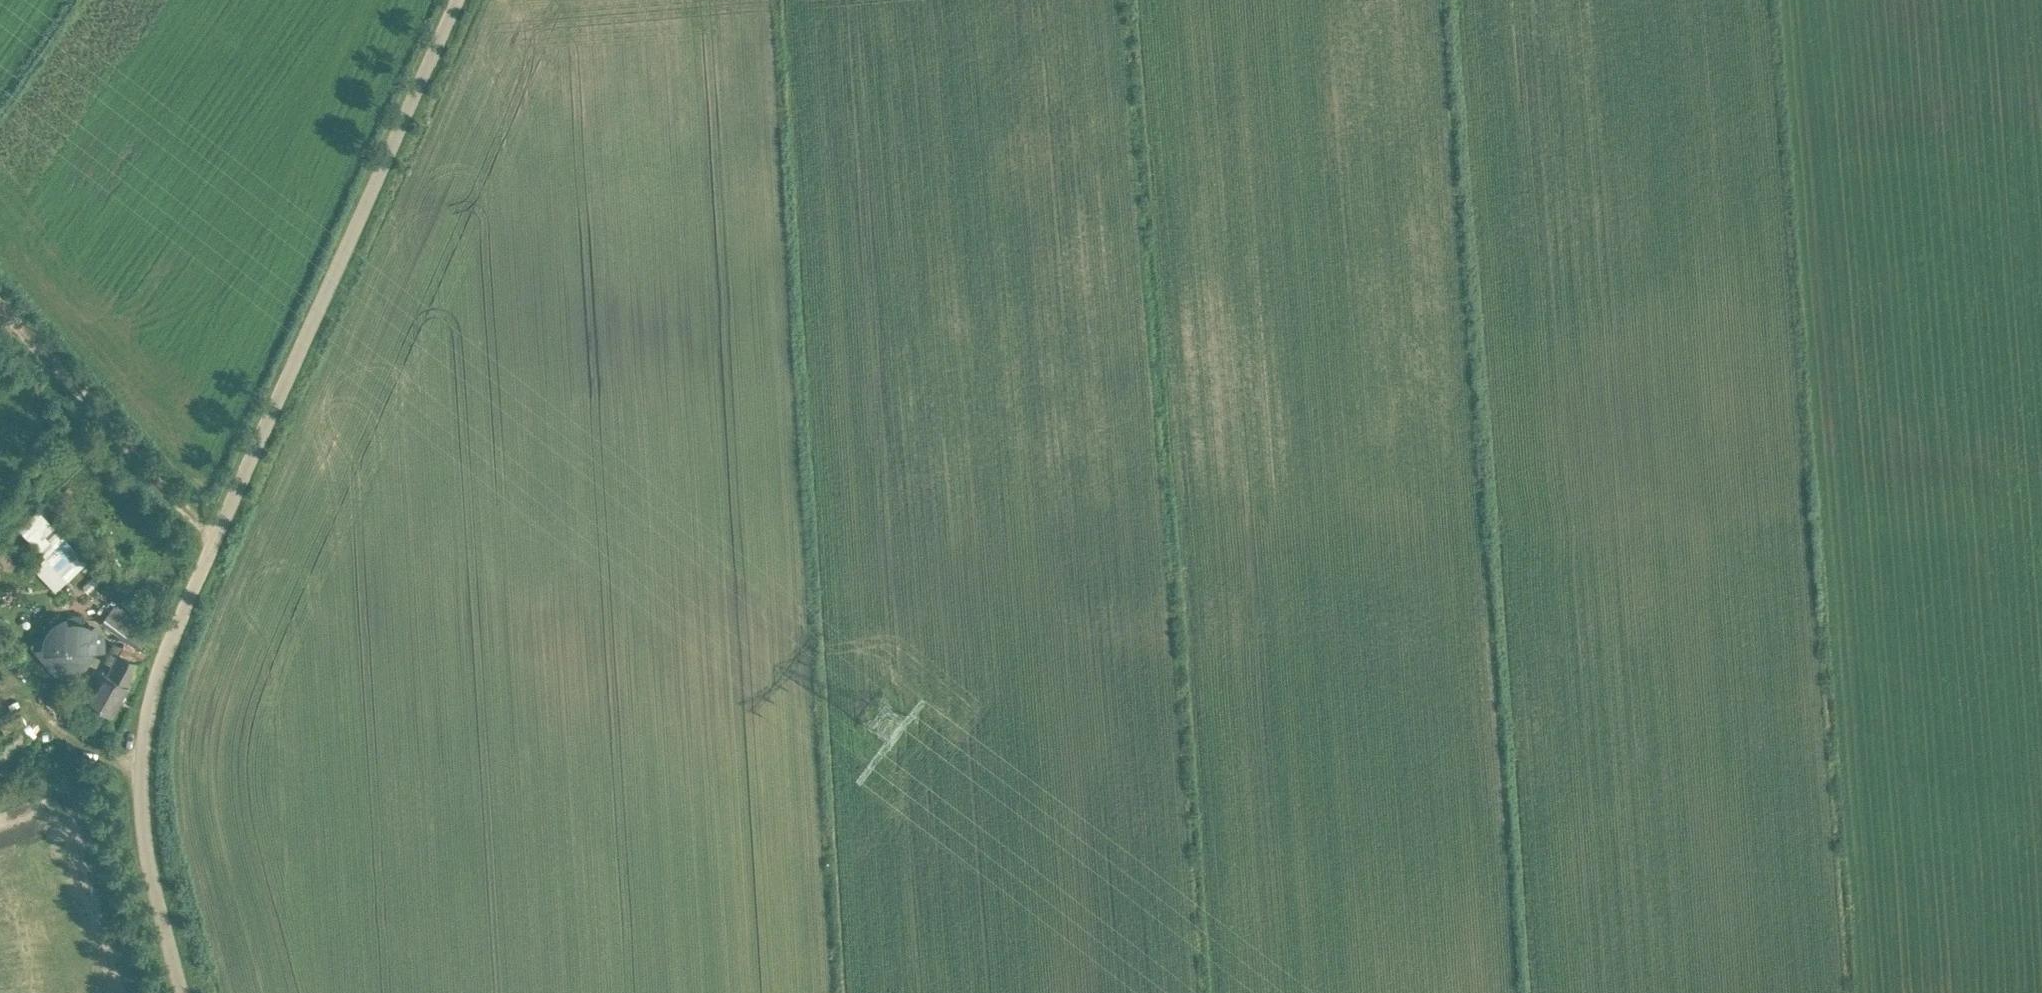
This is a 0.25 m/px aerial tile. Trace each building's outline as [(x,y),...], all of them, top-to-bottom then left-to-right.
[(36,508),(18,525),(67,577),(85,560),(36,508)] [(114,605),(104,623),(143,646),(154,627),(114,605)] [(46,651),(41,654),(53,668),(57,671),(61,673),(71,673),(76,672),(80,670),(85,665),(94,648),(103,649),(102,641),(100,633),(95,626),(91,629),(84,624),(83,624),(75,623),(74,617),(65,619),(56,624),(50,630),(48,633),(46,639),(45,644),(46,651)] [(88,699),(115,715),(146,663),(118,647),(88,699)]
